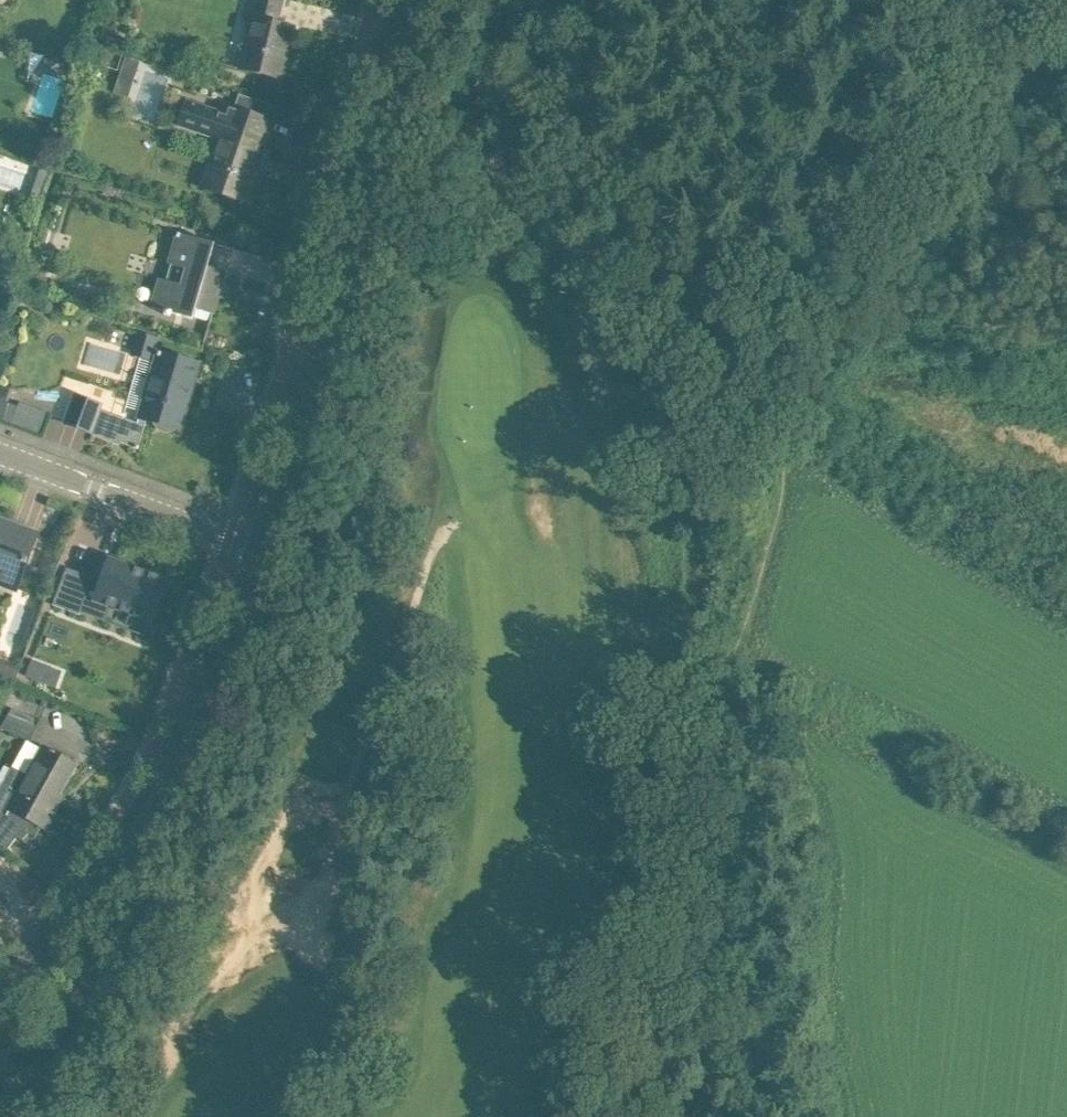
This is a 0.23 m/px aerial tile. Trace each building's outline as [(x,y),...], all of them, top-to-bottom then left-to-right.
[(246,17),(252,18),(240,68),(280,78),(293,27),(276,23),(281,0),(250,0),(246,17)] [(133,80),(139,63),(126,59),(121,75),(133,80)] [(214,149),(202,187),(244,202),(254,172),(252,172),(261,146),(263,146),(263,145),(261,144),(268,122),(271,123),(272,121),(223,105),(221,112),(186,101),(178,126),(213,138),(210,147),(214,149)] [(195,309),(213,314),(218,296),(212,294),(217,278),(223,279),(225,272),(207,267),(214,243),(177,233),(168,264),(172,265),(167,281),(159,279),(151,307),(164,311),(163,314),(171,316),(171,313),(192,319),(195,309)] [(130,355),(150,361),(157,338),(137,331),(130,355)] [(198,363),(177,357),(158,352),(139,417),(137,422),(98,408),(99,405),(75,395),(72,402),(65,422),(90,432),(92,435),(117,445),(121,443),(138,449),(146,420),(179,429),(191,390),(186,388),(190,372),(195,373),(198,363)] [(2,419),(8,403),(4,401),(9,387),(0,384),(0,419),(2,419)] [(47,412),(19,401),(17,406),(11,423),(40,433),(47,412)] [(29,553),(37,533),(0,519),(0,583),(16,589),(29,553)] [(66,568),(52,604),(79,615),(80,612),(86,597),(111,606),(150,621),(151,619),(150,619),(152,614),(153,614),(158,600),(157,600),(159,595),(160,595),(165,580),(164,580),(159,577),(159,576),(158,575),(158,577),(150,575),(151,573),(150,572),(149,574),(143,571),(143,572),(136,569),(127,565),(126,566),(124,565),(124,564),(119,563),(110,559),(109,561),(106,570),(101,583),(92,580),(93,578),(66,568)] [(36,680),(42,664),(31,660),(25,676),(36,680)] [(37,726),(14,717),(9,715),(1,729),(31,741),(37,726)] [(55,754),(42,746),(27,774),(12,766),(0,788),(0,847),(6,851),(17,837),(24,843),(25,842),(23,840),(28,834),(35,838),(41,826),(45,828),(57,805),(50,801),(54,794),(58,796),(75,764),(55,754)]
